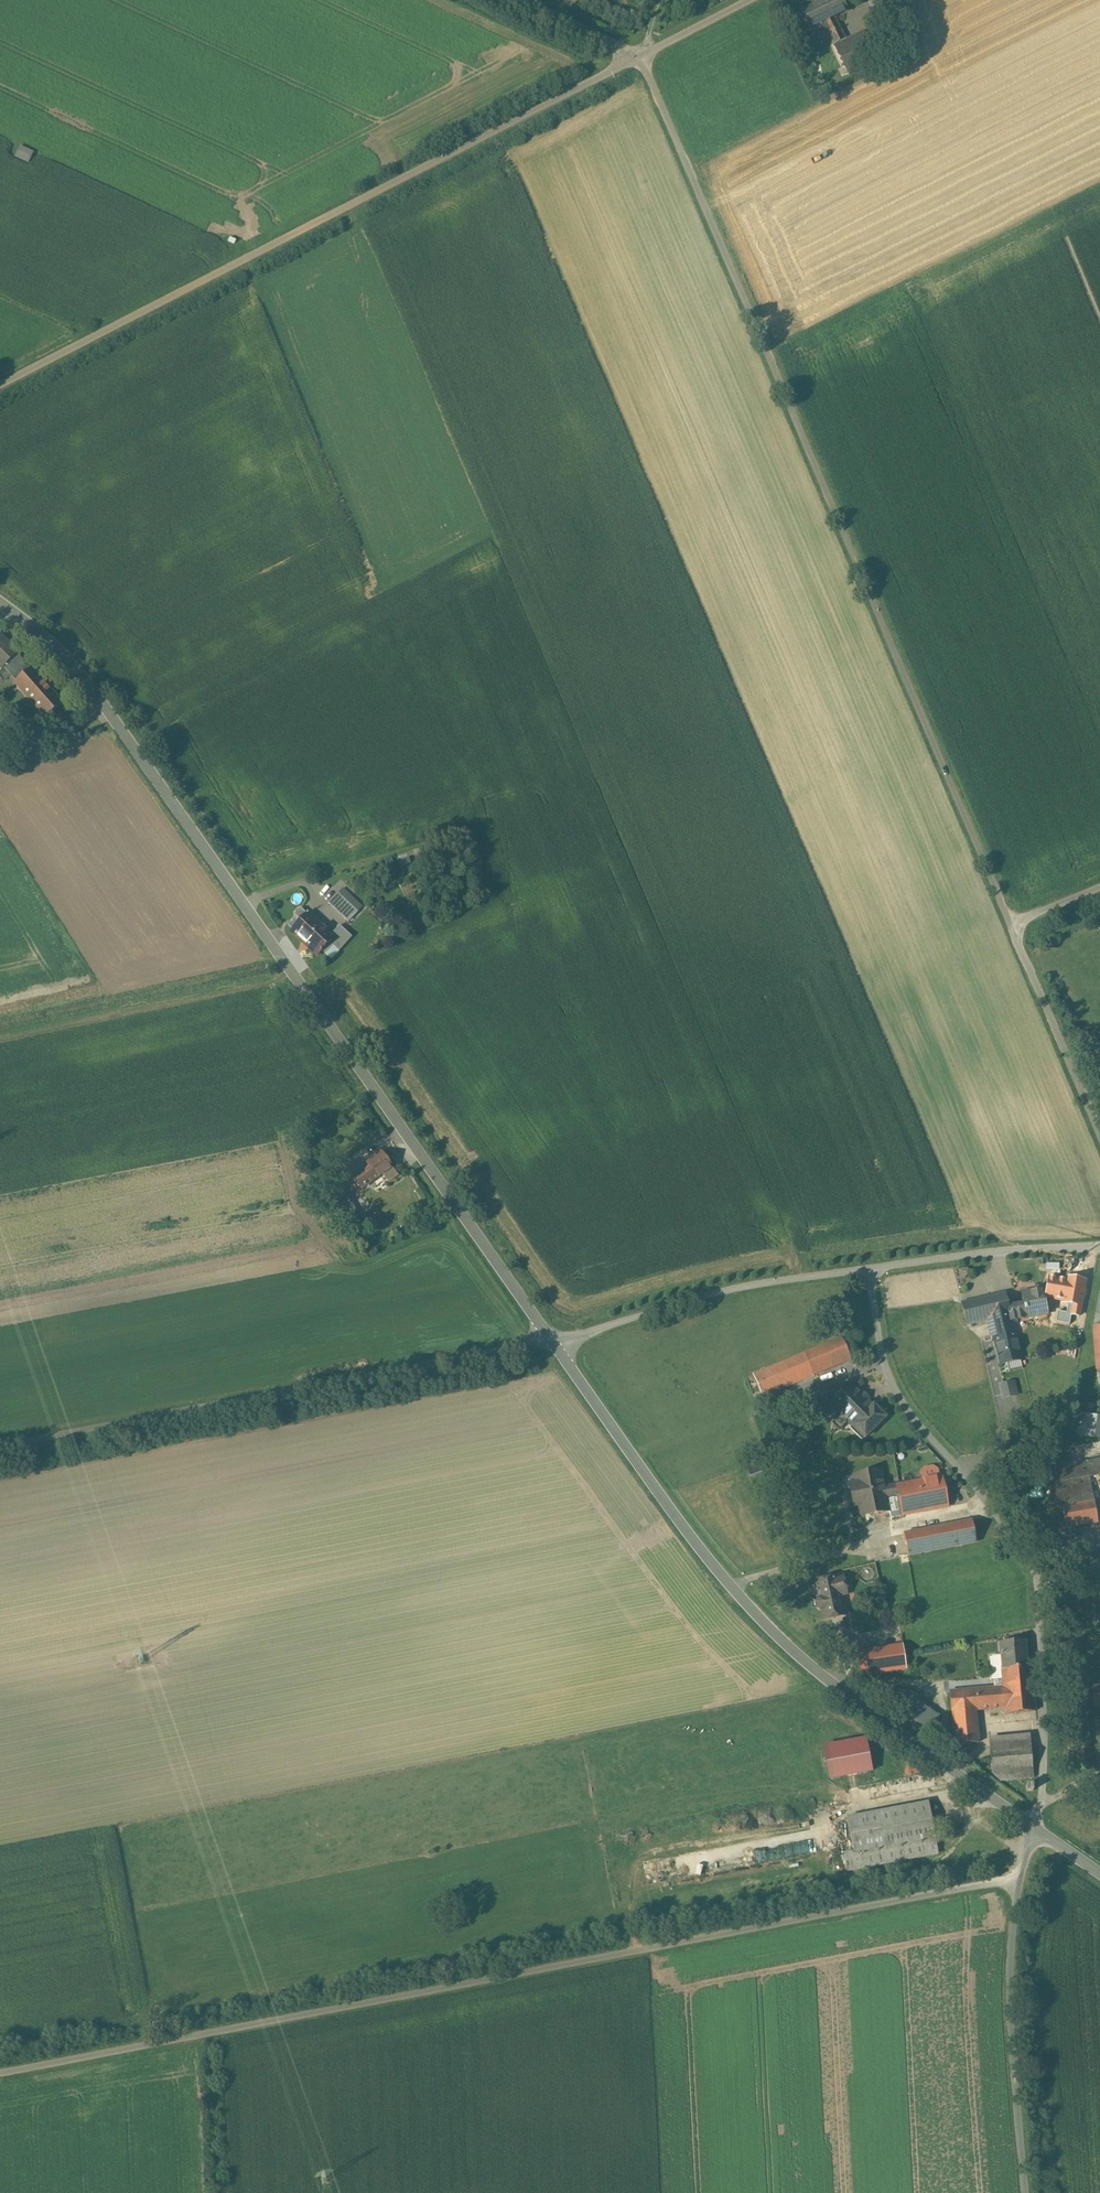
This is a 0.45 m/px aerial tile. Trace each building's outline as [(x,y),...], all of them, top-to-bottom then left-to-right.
[(802,12),(810,29),(823,23),(835,47),(845,42),(845,41),(833,18),(846,12),(841,0),(827,0),(802,12)] [(878,21),(890,16),(882,0),(869,0),(878,21)] [(845,42),(835,47),(848,73),(875,61),(862,34),(845,42)] [(15,156),(30,162),(35,150),(20,144),(15,156)] [(0,635),(0,670),(1,671),(4,669),(17,655),(19,653),(0,635)] [(31,670),(17,655),(4,669),(16,683),(31,670)] [(63,704),(32,669),(31,670),(16,683),(14,685),(45,720),(63,704)] [(362,908),(342,890),(338,895),(338,894),(328,904),(348,923),(358,913),(357,913),(362,908)] [(306,915),(301,910),(298,910),(295,913),(295,917),(301,922),(307,915),(306,915)] [(331,935),(308,913),(306,915),(307,915),(301,922),(295,917),(287,926),(293,931),(291,932),(317,956),(320,952),(321,953),(322,952),(322,951),(323,949),(334,938),(331,935)] [(339,927),(331,935),(334,938),(323,949),(327,953),(332,946),(339,952),(352,938),(339,927)] [(381,1153),(375,1157),(373,1154),(366,1159),(368,1162),(366,1164),(369,1169),(349,1182),(357,1193),(383,1175),(389,1183),(397,1177),(392,1169),(381,1153)] [(353,1206),(338,1183),(328,1189),(342,1212),(353,1206)] [(1051,1288),(1021,1294),(1023,1305),(1008,1308),(1010,1316),(1026,1314),(1026,1318),(1055,1313),(1051,1288)] [(1005,1294),(962,1304),(967,1326),(987,1321),(1010,1316),(1008,1308),(1005,1294)] [(1010,1316),(987,1321),(990,1338),(994,1337),(1001,1365),(1021,1360),(1010,1316)] [(841,1338),(753,1375),(762,1398),(850,1361),(841,1338)] [(1014,1382),(999,1385),(1002,1399),(1018,1396),(1014,1382)] [(872,1406),(850,1384),(830,1404),(842,1417),(846,1421),(852,1426),(872,1406)] [(852,1426),(849,1429),(861,1441),(864,1438),(864,1439),(885,1417),(873,1405),(872,1406),(852,1426)] [(1090,1440),(1090,1417),(1066,1416),(1065,1439),(1090,1440)] [(842,1417),(833,1425),(837,1429),(846,1421),(842,1417)] [(1052,1468),(1054,1485),(1056,1484),(1091,1481),(1099,1480),(1099,1460),(1052,1468)] [(881,1470),(852,1476),(856,1493),(884,1488),(881,1470)] [(941,1477),(884,1488),(890,1518),(947,1507),(941,1477)] [(1091,1481),(1056,1484),(1054,1485),(1045,1485),(1048,1504),(1052,1536),(1099,1528),(1091,1481)] [(884,1488),(856,1493),(863,1528),(891,1522),(890,1518),(884,1488)] [(983,1519),(904,1534),(908,1556),(987,1540),(983,1519)] [(842,1576),(815,1583),(819,1599),(816,1603),(818,1609),(821,1611),(823,1620),(845,1615),(840,1595),(846,1594),(842,1576)] [(1024,1642),(1001,1644),(1003,1669),(1026,1667),(1024,1642)] [(903,1646),(857,1652),(860,1676),(906,1669),(903,1646)] [(1003,1669),(1001,1669),(1003,1688),(949,1692),(952,1712),(975,1710),(1006,1708),(1006,1714),(1035,1712),(1031,1667),(1026,1667),(1003,1669)] [(939,1717),(902,1691),(893,1705),(929,1731),(939,1717)] [(952,1712),(951,1712),(955,1745),(978,1743),(975,1710),(952,1712)] [(837,1743),(823,1746),(829,1780),(872,1772),(865,1738),(837,1743)] [(1030,1744),(989,1748),(991,1773),(1000,1781),(999,1773),(1032,1769),(1030,1744)] [(1032,1769),(999,1773),(1000,1781),(1033,1778),(1032,1769)] [(927,1804),(848,1819),(855,1853),(855,1854),(934,1839),(927,1804)] [(934,1839),(855,1854),(855,1853),(845,1855),(848,1871),(937,1854),(934,1839)]
